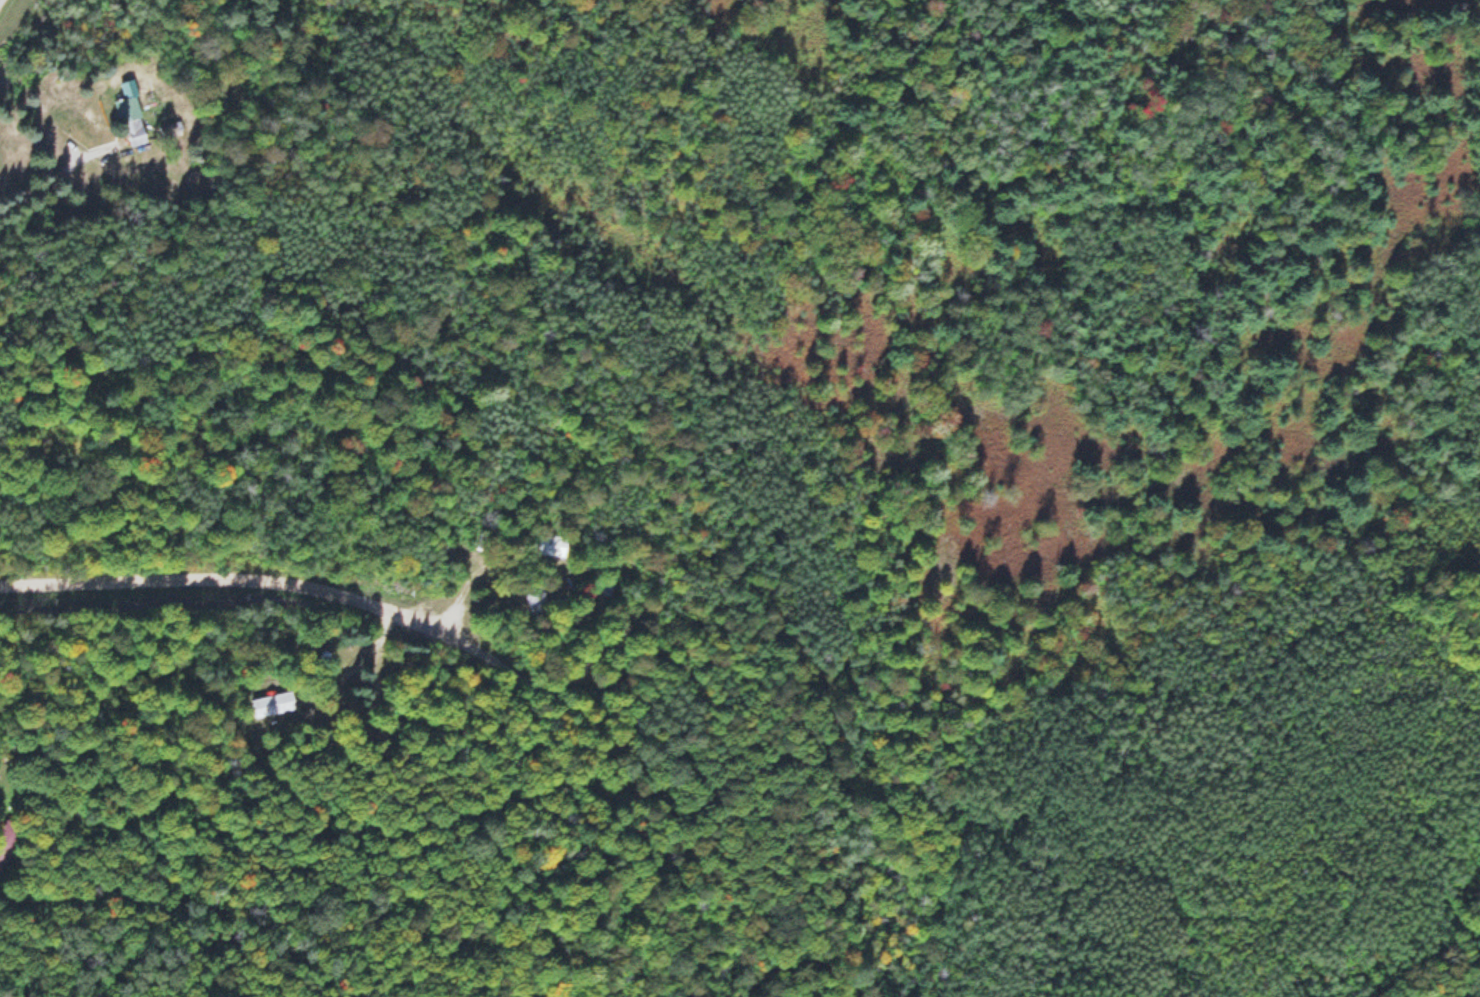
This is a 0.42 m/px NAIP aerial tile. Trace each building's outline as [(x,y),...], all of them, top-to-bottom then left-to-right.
[(116,99),(130,147),(149,141),(131,80),(119,84),(123,97),(116,99)] [(528,615),(544,613),(540,585),(524,588),(528,615)] [(295,707),(290,689),(250,700),(255,718),(295,707)] [(22,833),(2,823),(0,826),(0,873),(1,874),(22,833)]
